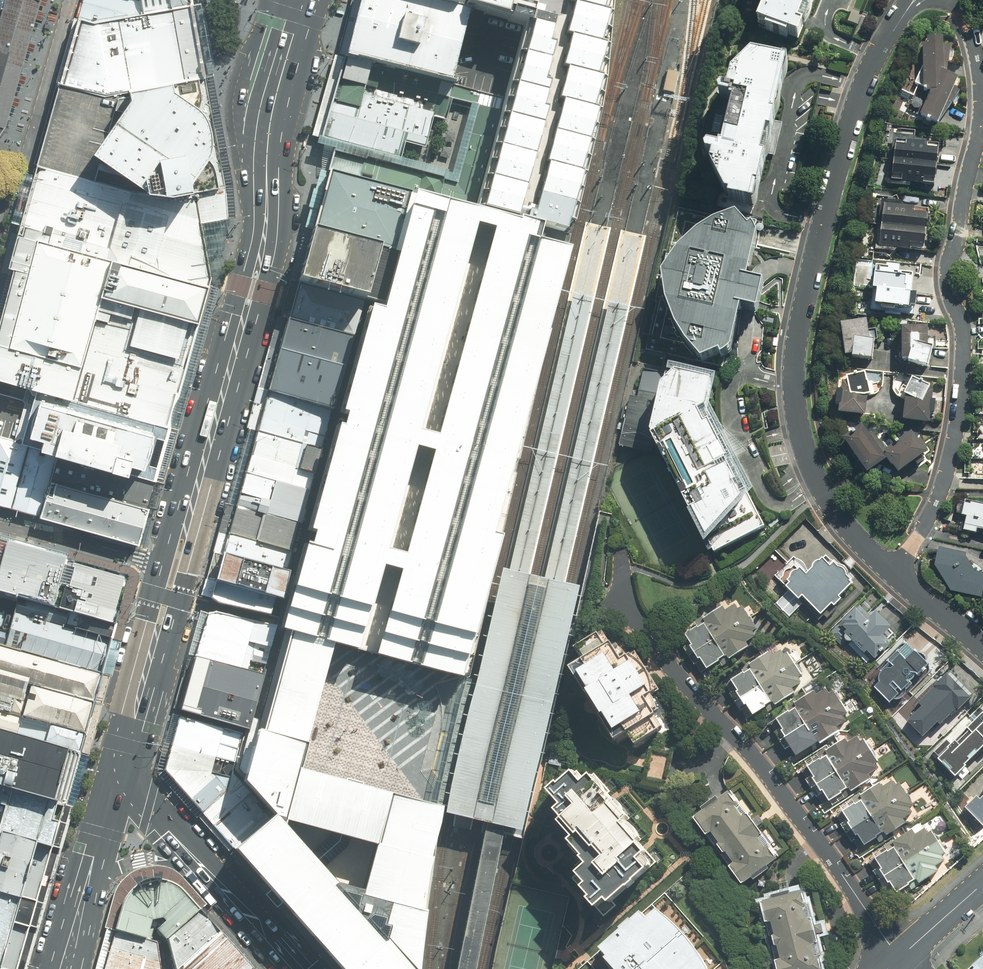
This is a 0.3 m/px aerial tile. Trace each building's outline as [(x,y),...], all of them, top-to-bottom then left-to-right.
[(5,129),(41,0),(0,0),(0,136),(5,129)] [(79,19),(94,23),(191,5),(190,0),(84,0),(79,19)] [(445,82),(464,9),(450,6),(426,0),(362,0),(348,56),(351,57),(445,82)] [(468,12),(490,18),(523,26),(474,215),(513,224),(515,214),(545,90),(539,89),(549,26),(537,22),(539,15),(509,6),(511,0),(471,0),(468,12)] [(563,9),(569,11),(560,42),(565,43),(557,74),(562,74),(553,107),(557,108),(540,169),(543,170),(530,219),(515,214),(513,224),(537,230),(560,236),(600,86),(605,0),(565,0),(563,9)] [(799,40),(805,28),(811,18),(817,0),(769,0),(758,24),(768,29),(767,31),(788,40),(788,36),(799,40)] [(79,19),(61,85),(106,96),(205,79),(191,5),(94,23),(79,19)] [(943,38),(922,37),(923,91),(929,91),(919,115),(939,125),(960,94),(954,89),(959,79),(948,73),(951,48),(943,45),(943,38)] [(351,57),(344,84),(438,109),(445,82),(351,57)] [(724,152),(707,148),(705,155),(713,157),(711,164),(731,200),(754,206),(766,156),(775,158),(784,124),(776,122),(789,66),(752,57),(732,76),(728,93),(723,91),(721,97),(736,100),(724,152)] [(669,68),(665,88),(676,91),(680,71),(669,68)] [(106,96),(61,85),(38,166),(128,191),(167,197),(222,187),(213,129),(205,79),(106,96)] [(337,146),(329,175),(409,196),(442,204),(466,211),(497,95),(445,82),(438,109),(434,108),(432,116),(445,119),(451,98),(471,102),(453,171),(401,158),(400,162),(337,146)] [(434,108),(344,84),(328,143),(337,146),(400,162),(401,158),(405,142),(423,147),(432,116),(434,108)] [(914,136),(916,130),(898,130),(897,136),(893,135),(891,151),(895,151),(889,181),(935,185),(939,140),(914,136)] [(128,191),(38,166),(18,236),(111,261),(207,286),(210,277),(198,223),(225,218),(222,187),(167,197),(128,191)] [(321,201),(313,233),(381,252),(393,255),(402,225),(409,196),(329,175),(321,201)] [(286,629),(334,644),(465,680),(565,254),(533,246),(537,230),(513,224),(474,215),(466,213),(466,211),(442,204),(409,196),(402,225),(393,255),(396,256),(380,315),(368,311),(280,628),(286,629)] [(928,208),(884,203),(879,246),(923,251),(928,208)] [(676,328),(701,363),(720,355),(721,360),(731,354),(743,310),(757,314),(763,286),(747,283),(758,238),(755,232),(753,228),(748,232),(736,217),(718,225),(698,237),(678,255),(663,276),(667,303),(676,328)] [(313,233),(298,285),(362,303),(366,304),(381,252),(313,233)] [(111,261),(18,236),(9,268),(15,270),(0,324),(0,379),(27,386),(72,399),(101,297),(111,261)] [(111,261),(101,297),(197,322),(207,286),(111,261)] [(890,265),(877,263),(873,290),(877,290),(876,304),(882,306),(882,309),(896,311),(911,310),(911,307),(915,307),(918,293),(913,292),(913,276),(913,272),(892,271),(890,271),(890,265)] [(298,285),(288,321),(352,338),(362,303),(298,285)] [(101,297),(72,399),(169,426),(197,322),(101,297)] [(869,331),(867,320),(841,325),(846,357),(853,356),(852,358),(872,359),(873,341),(878,340),(877,329),(869,331)] [(288,321),(279,351),(344,370),(352,338),(288,321)] [(928,327),(902,327),(902,360),(908,360),(908,362),(928,367),(933,349),(936,348),(935,337),(928,338),(928,327)] [(279,351),(268,392),(333,409),(344,370),(279,351)] [(708,416),(714,381),(644,367),(639,395),(632,395),(623,443),(656,449),(712,556),(766,528),(708,416)] [(875,393),(869,372),(861,374),(860,372),(853,374),(853,376),(845,377),(846,382),(841,381),(840,388),(838,388),(836,404),(838,405),(837,413),(865,416),(868,397),(875,393)] [(931,387),(913,378),(905,393),(905,396),(902,420),(930,424),(933,391),(929,390),(931,387)] [(14,441),(155,480),(169,426),(72,399),(27,386),(14,441)] [(268,392),(245,473),(310,491),(333,409),(268,392)] [(862,427),(862,424),(842,437),(867,474),(886,462),(890,466),(894,466),(898,473),(914,462),(916,466),(924,459),(922,455),(928,450),(920,439),(918,441),(910,433),(887,449),(875,432),(870,434),(864,426),(862,427)] [(0,437),(0,505),(137,543),(155,480),(14,441),(0,437)] [(245,473),(237,507),(297,524),(301,524),(310,491),(245,473)] [(965,499),(962,515),(966,517),(963,530),(976,534),(977,529),(982,531),(982,504),(965,499)] [(290,551),(297,524),(237,507),(229,534),(290,551)] [(290,551),(229,534),(224,553),(285,570),(290,551)] [(0,569),(0,593),(7,595),(18,598),(113,624),(126,575),(21,546),(7,542),(0,569)] [(939,547),(934,565),(951,590),(980,598),(982,585),(982,573),(974,571),(965,556),(967,553),(939,547)] [(285,570),(224,553),(216,580),(212,597),(224,605),(278,617),(288,571),(285,570)] [(830,566),(821,557),(805,573),(799,567),(797,569),(794,570),(792,571),(790,573),(789,576),(787,579),(788,581),(784,585),(798,599),(802,595),(821,613),(832,602),(834,605),(841,598),(839,595),(852,582),(849,580),(851,578),(847,574),(847,570),(845,566),(840,565),(838,565),(834,561),(830,566)] [(444,807),(442,813),(478,822),(487,824),(494,826),(505,829),(521,832),(579,586),(502,568),(470,681),(458,739),(444,807)] [(99,672),(113,624),(18,598),(5,646),(99,672)] [(894,632),(861,600),(833,628),(867,660),(894,632)] [(676,633),(705,675),(752,644),(758,627),(735,603),(718,605),(676,633)] [(208,614),(194,656),(247,670),(250,660),(266,664),(277,626),(216,612),(208,614)] [(571,670),(614,742),(624,734),(634,747),(662,728),(643,700),(654,692),(631,654),(619,660),(603,628),(602,630),(574,646),(583,661),(571,670)] [(331,650),(334,644),(286,629),(284,636),(257,728),(305,742),(331,650)] [(5,646),(9,632),(0,630),(0,645),(5,646)] [(876,692),(893,712),(934,670),(907,642),(902,647),(903,648),(884,666),(876,692)] [(92,701),(99,672),(5,646),(0,645),(0,675),(92,701)] [(726,680),(755,723),(801,692),(807,675),(785,650),(768,652),(726,680)] [(247,670),(194,656),(179,710),(247,729),(264,675),(247,670)] [(906,724),(923,742),(970,698),(947,673),(915,703),(906,724)] [(92,701),(0,675),(0,712),(82,735),(92,701)] [(772,717),(798,758),(838,731),(848,714),(833,691),(814,690),(772,717)] [(0,712),(0,729),(77,751),(82,735),(0,712)] [(935,757),(951,775),(982,748),(982,715),(935,757)] [(171,745),(234,762),(242,733),(179,716),(171,745)] [(299,768),(305,742),(257,728),(243,781),(273,814),(235,849),(271,889),(277,896),(283,902),(341,968),(415,968),(422,911),(416,909),(438,806),(362,785),(354,783),(345,781),(300,769),(299,768)] [(77,751),(0,729),(0,784),(63,802),(64,798),(77,751)] [(803,764),(827,803),(871,779),(877,762),(864,740),(845,739),(803,764)] [(234,762),(171,745),(164,769),(202,812),(226,791),(231,772),(234,762)] [(577,878),(602,915),(662,875),(590,767),(547,796),(595,867),(577,878)] [(258,801),(231,772),(226,791),(202,812),(232,848),(267,817),(255,803),(258,801)] [(840,810),(865,846),(905,823),(913,805),(899,784),(880,782),(840,810)] [(63,802),(0,784),(0,968),(16,968),(63,802)] [(692,818),(742,884),(779,856),(729,790),(692,818)] [(982,825),(982,796),(981,798),(978,795),(965,807),(982,825)] [(483,936),(505,829),(494,826),(487,824),(464,931),(456,968),(476,968),(483,936)] [(867,857),(896,900),(943,869),(949,852),(926,827),(909,829),(867,857)] [(316,861),(322,868),(346,847),(349,838),(339,836),(330,833),(329,836),(309,854),(316,861)] [(146,941),(151,923),(162,920),(165,924),(157,932),(168,943),(200,913),(182,892),(177,888),(171,885),(165,883),(158,882),(151,883),(145,884),(139,886),(134,890),(129,895),(126,900),(123,906),(115,932),(146,941)] [(267,893),(265,895),(276,908),(279,906),(283,902),(277,896),(271,889),(267,893)] [(776,968),(820,968),(804,892),(761,902),(776,968)] [(600,951),(607,968),(708,968),(698,950),(652,903),(600,951)] [(174,968),(179,968),(218,934),(200,913),(168,943),(174,968)] [(156,943),(146,941),(115,932),(105,968),(160,968),(156,943)] [(218,934),(179,968),(249,968),(218,934)] [(981,956),(970,966),(971,968),(970,968),(982,968),(982,956),(981,956)]
